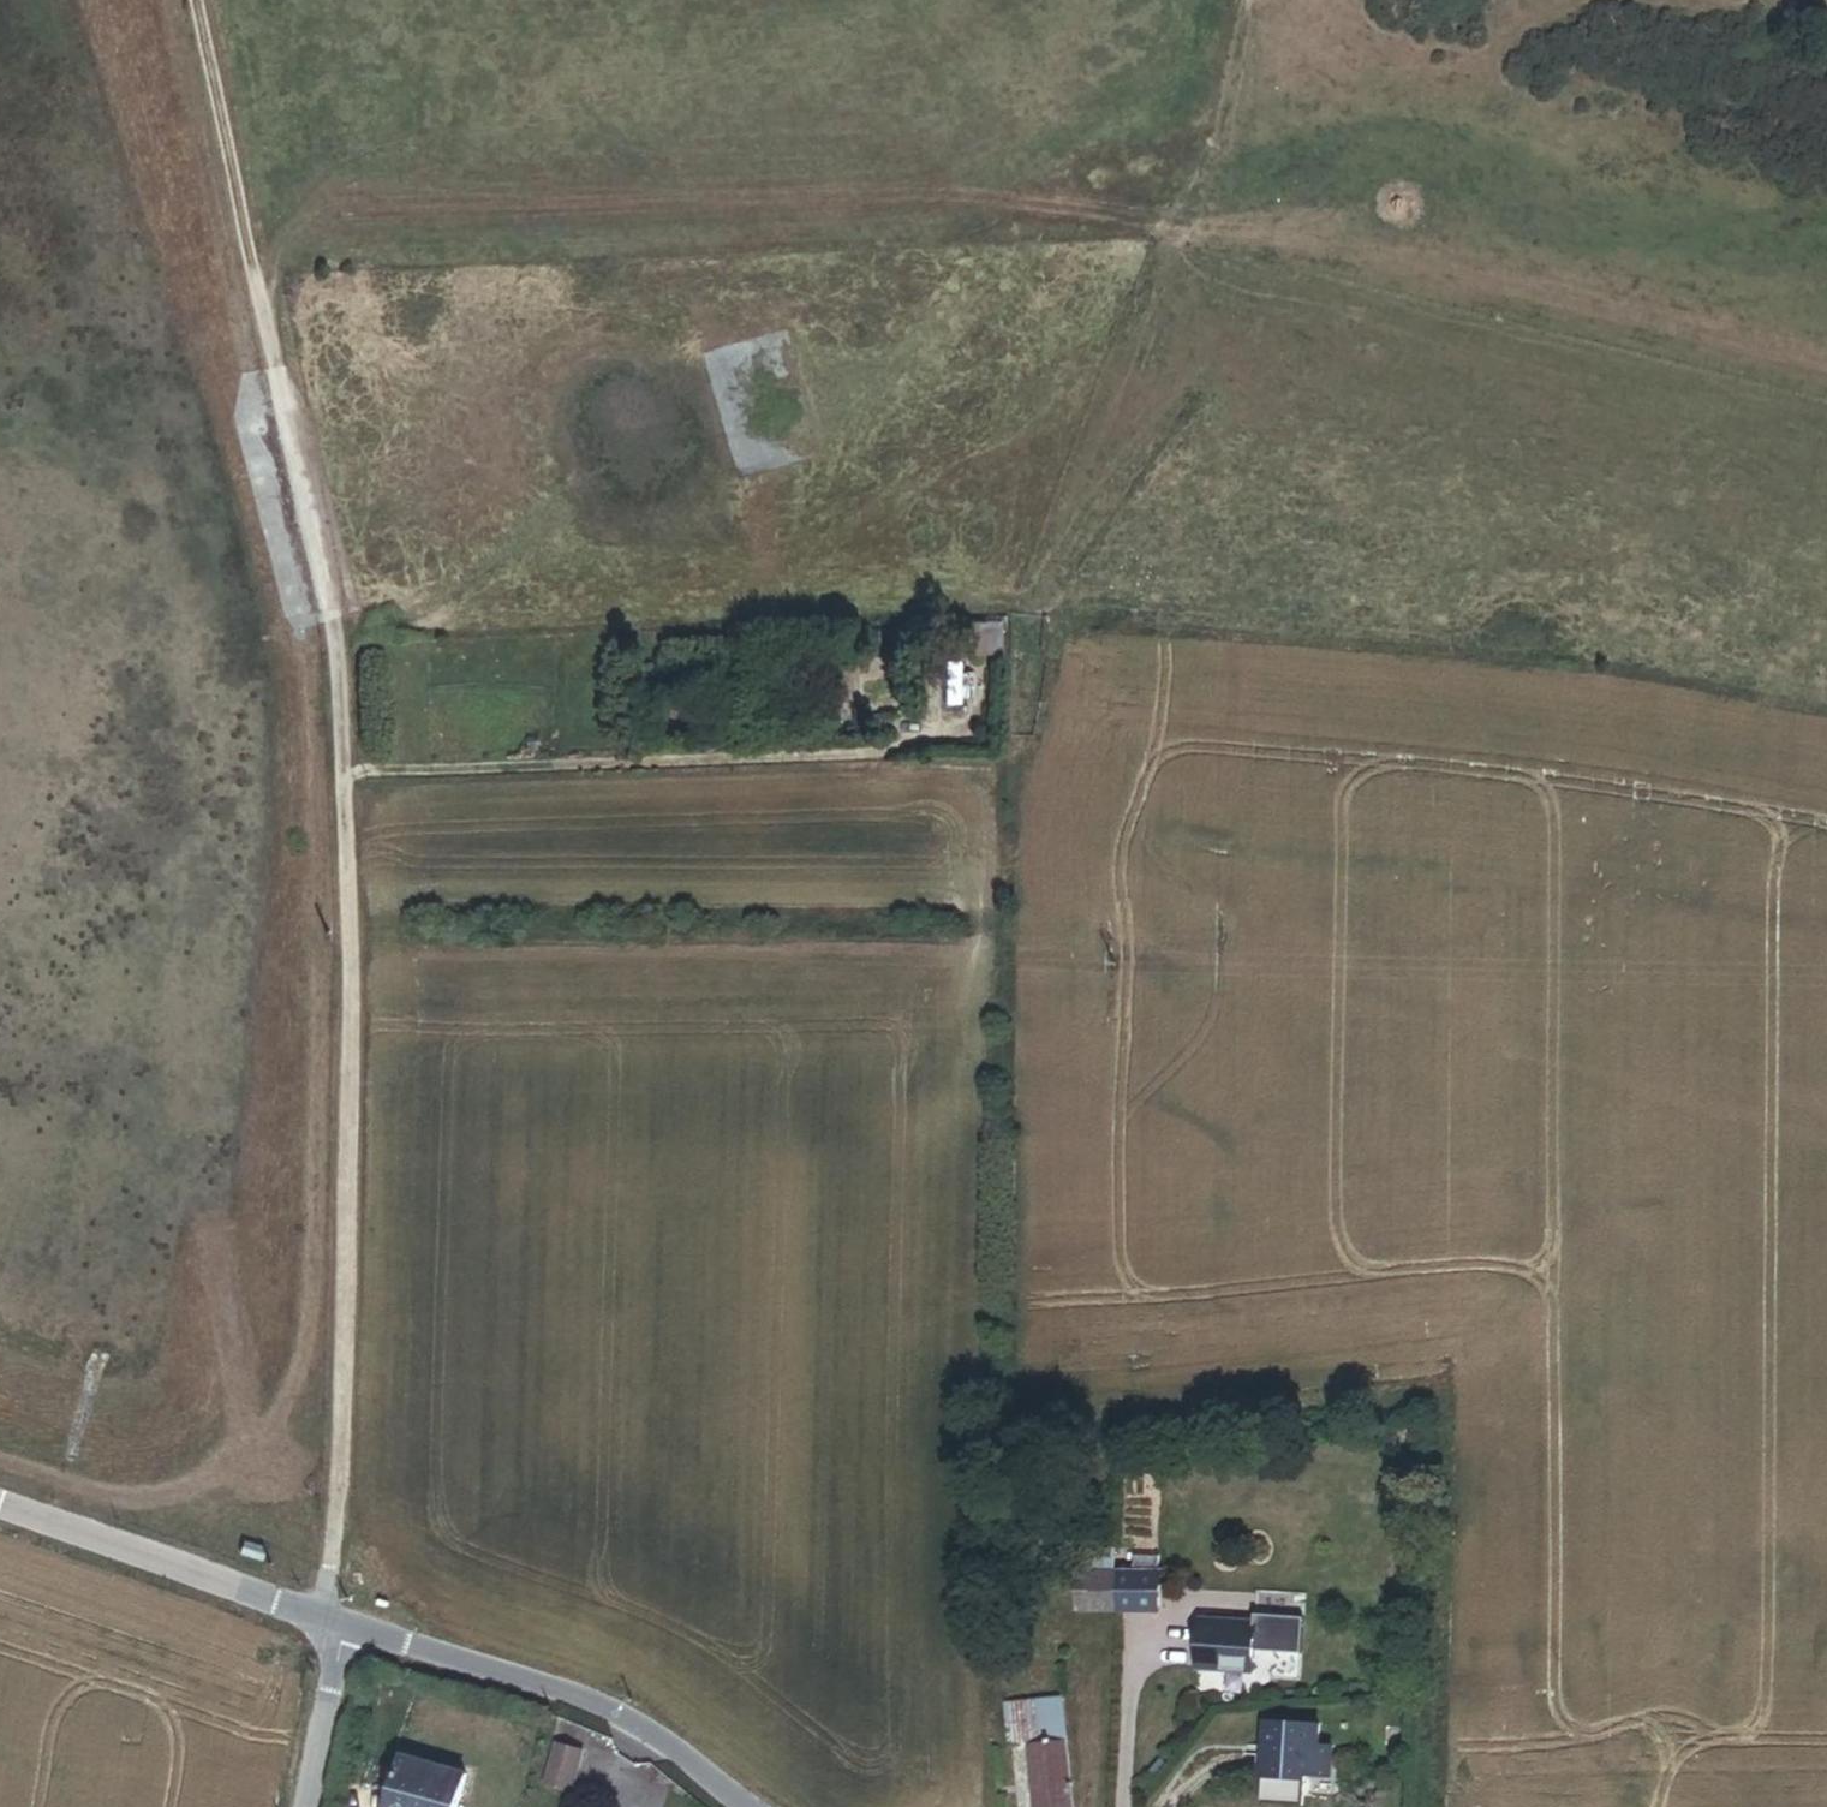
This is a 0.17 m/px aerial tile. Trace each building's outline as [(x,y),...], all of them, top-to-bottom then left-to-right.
[(1161,1579),(1126,1578),(1126,1548),(1087,1547),(1085,1608),(1160,1611),(1161,1579)] [(1251,1678),(1256,1630),(1201,1624),(1200,1634),(1193,1634),(1187,1639),(1187,1647),(1191,1652),(1198,1652),(1196,1672),(1251,1678)] [(1069,1718),(1013,1724),(1017,1766),(1034,1765),(1038,1806),(1078,1806),(1069,1718)] [(1318,1735),(1264,1730),(1260,1785),(1277,1786),(1277,1782),(1327,1786),(1330,1756),(1316,1755),(1318,1735)] [(566,1763),(553,1806),(555,1806),(584,1806),(594,1771),(566,1763)] [(461,1789),(399,1767),(385,1806),(454,1806),(461,1789)]
